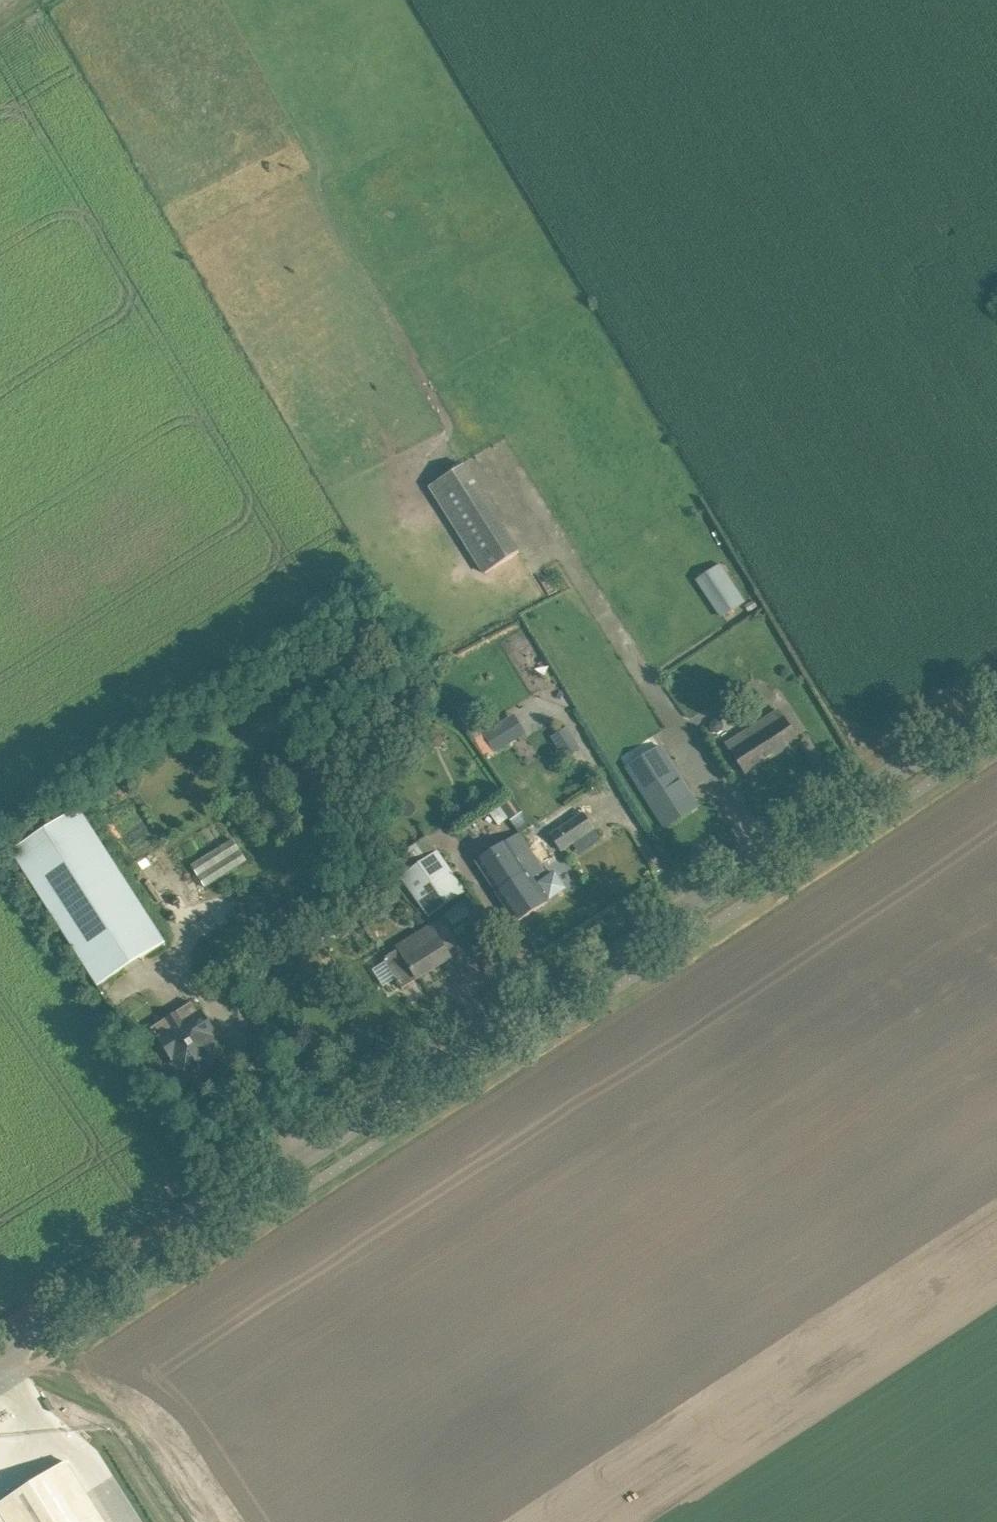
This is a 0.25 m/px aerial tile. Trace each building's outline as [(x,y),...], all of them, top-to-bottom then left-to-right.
[(484,573),(518,551),(464,464),(429,486),(484,573)] [(747,601),(721,563),(696,580),(722,618),(747,601)] [(798,741),(779,710),(727,744),(747,774),(798,741)] [(519,713),(475,733),(485,756),(529,736),(519,713)] [(563,757),(580,749),(570,727),(552,735),(563,757)] [(626,768),(664,827),(691,810),(693,812),(698,809),(697,807),(698,806),(660,744),(626,768)] [(522,791),(501,805),(516,829),(523,825),(526,829),(541,819),(522,791)] [(80,807),(10,852),(98,986),(130,965),(166,942),(121,871),(80,807)] [(594,830),(583,811),(550,833),(562,851),(594,830)] [(519,832),(475,861),(516,922),(547,902),(545,899),(548,898),(549,898),(565,888),(554,872),(538,883),(539,883),(536,885),(532,878),(544,870),(531,851),(519,832)] [(233,836),(191,862),(206,886),(248,859),(233,836)] [(466,891),(427,836),(391,859),(402,875),(401,876),(429,916),(466,891)] [(486,919),(470,895),(444,912),(461,937),(486,919)] [(450,958),(440,940),(430,925),(396,946),(398,949),(382,958),(401,988),(450,958)] [(191,1003),(151,1028),(152,1029),(156,1027),(162,1036),(158,1038),(173,1062),(190,1051),(201,1068),(224,1053),(213,1036),(217,1033),(202,1010),(198,1012),(192,1002),(191,1003)] [(0,1495),(0,1521),(100,1521),(59,1457),(0,1495)]
